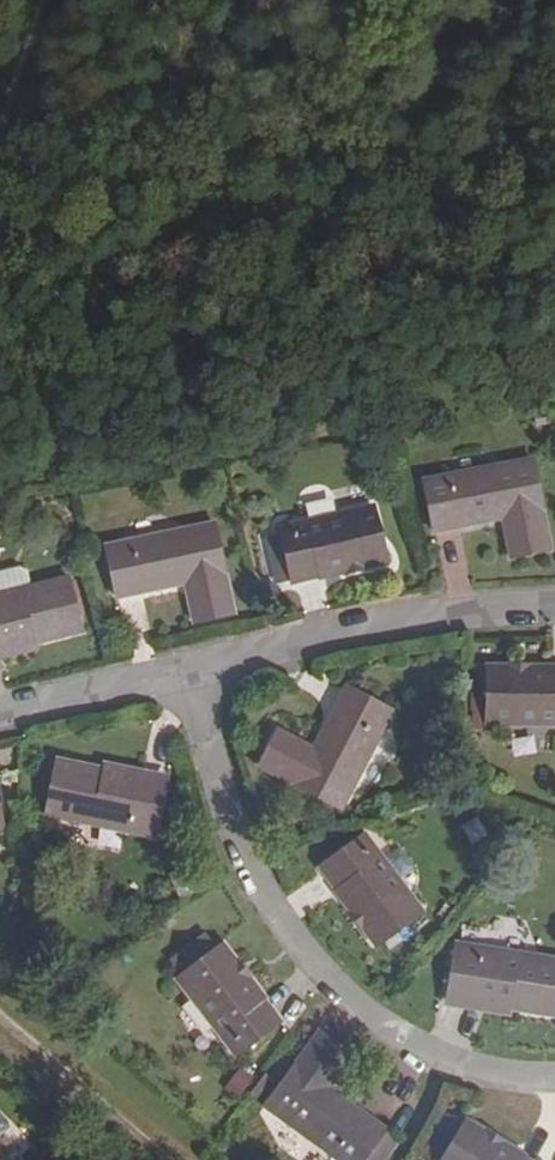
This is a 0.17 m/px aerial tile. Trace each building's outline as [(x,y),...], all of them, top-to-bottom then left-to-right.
[(423,480),(433,534),(501,520),(510,558),(550,551),(532,459),(423,480)] [(278,529),(291,586),(387,563),(372,506),(278,529)] [(201,597),(188,600),(194,625),(234,615),(214,523),(105,547),(116,600),(185,585),(197,581),(201,597)] [(29,587),(28,579),(19,574),(0,579),(0,594),(29,587)] [(43,643),(82,634),(66,578),(29,587),(0,594),(0,643),(39,633),(43,643)] [(185,585),(188,600),(201,597),(197,581),(185,585)] [(43,643),(39,633),(0,643),(0,654),(43,643)] [(554,726),(554,667),(486,667),(486,725),(554,726)] [(342,809),(392,712),(346,688),(313,748),(279,732),(259,767),(342,809)] [(513,754),(537,753),(536,738),(513,738),(513,754)] [(96,778),(97,769),(57,760),(45,816),(154,839),(165,792),(96,778)] [(166,784),(97,769),(96,778),(165,792),(166,784)] [(318,870),(376,947),(422,912),(365,835),(318,870)] [(456,943),(448,991),(517,1001),(516,1011),(554,1017),(554,959),(456,943)] [(280,1021),(223,946),(177,981),(234,1057),(280,1021)] [(447,1000),(516,1011),(517,1001),(448,991),(447,1000)] [(336,1159),(363,1159),(385,1130),(330,1090),(351,1058),(318,1034),(265,1108),(336,1159)] [(237,1100),(253,1081),(240,1070),(224,1089),(237,1100)] [(465,1122),(463,1124),(449,1116),(424,1159),(529,1159),(465,1122)] [(0,1145),(0,1159),(16,1159),(0,1145)]
